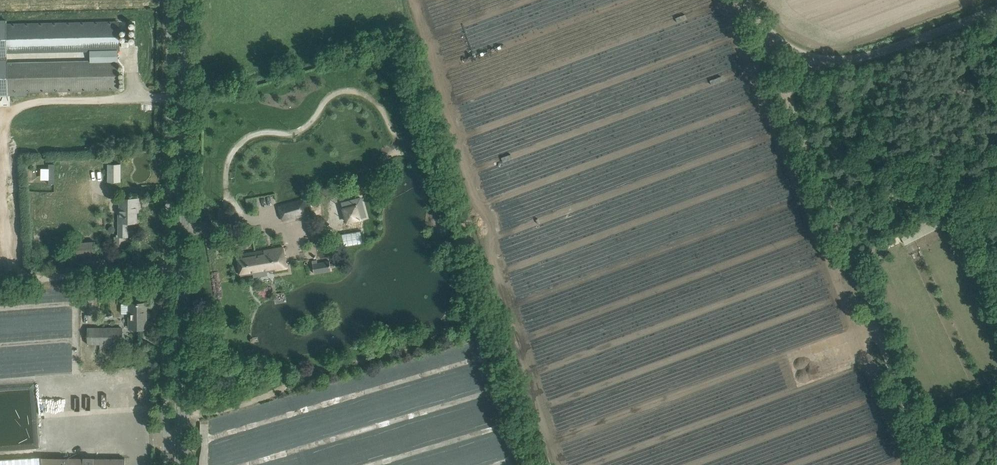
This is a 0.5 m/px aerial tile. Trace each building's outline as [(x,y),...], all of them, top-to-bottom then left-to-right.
[(109,90),(119,90),(119,61),(118,61),(118,51),(118,21),(7,23),(7,21),(0,21),(0,96),(8,95),(8,92),(109,90)] [(109,182),(111,182),(121,182),(121,164),(109,164),(109,182)] [(139,199),(129,198),(121,198),(121,210),(119,210),(119,237),(128,237),(128,222),(137,222),(137,208),(139,208),(139,199)] [(278,206),(288,203),(292,217),(289,218),(289,215),(288,216),(289,218),(308,212),(304,198),(278,206)] [(95,242),(73,243),(74,256),(96,254),(95,242)] [(287,267),(283,247),(272,249),(272,250),(269,251),(269,249),(237,254),(241,275),(257,272),(257,268),(266,267),(267,271),(287,267)] [(331,266),(335,266),(334,262),(330,263),(330,260),(318,262),(317,259),(312,260),(314,273),(331,270),(331,266)] [(145,328),(144,312),(146,312),(146,304),(130,304),(130,328),(145,328)] [(122,329),(100,328),(88,328),(88,344),(101,345),(100,354),(122,353),(122,329)] [(99,381),(108,380),(106,371),(98,372),(99,381)] [(42,457),(0,460),(0,464),(42,464),(42,457)]
